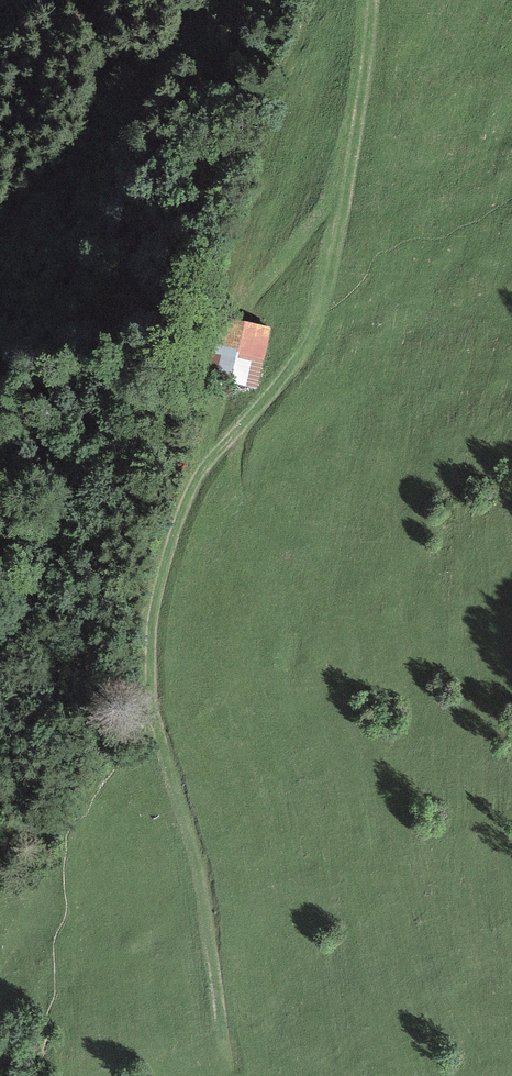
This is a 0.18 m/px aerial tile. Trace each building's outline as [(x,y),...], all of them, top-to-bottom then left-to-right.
[(272,329),(222,319),(211,377),(261,386),(272,329)]
